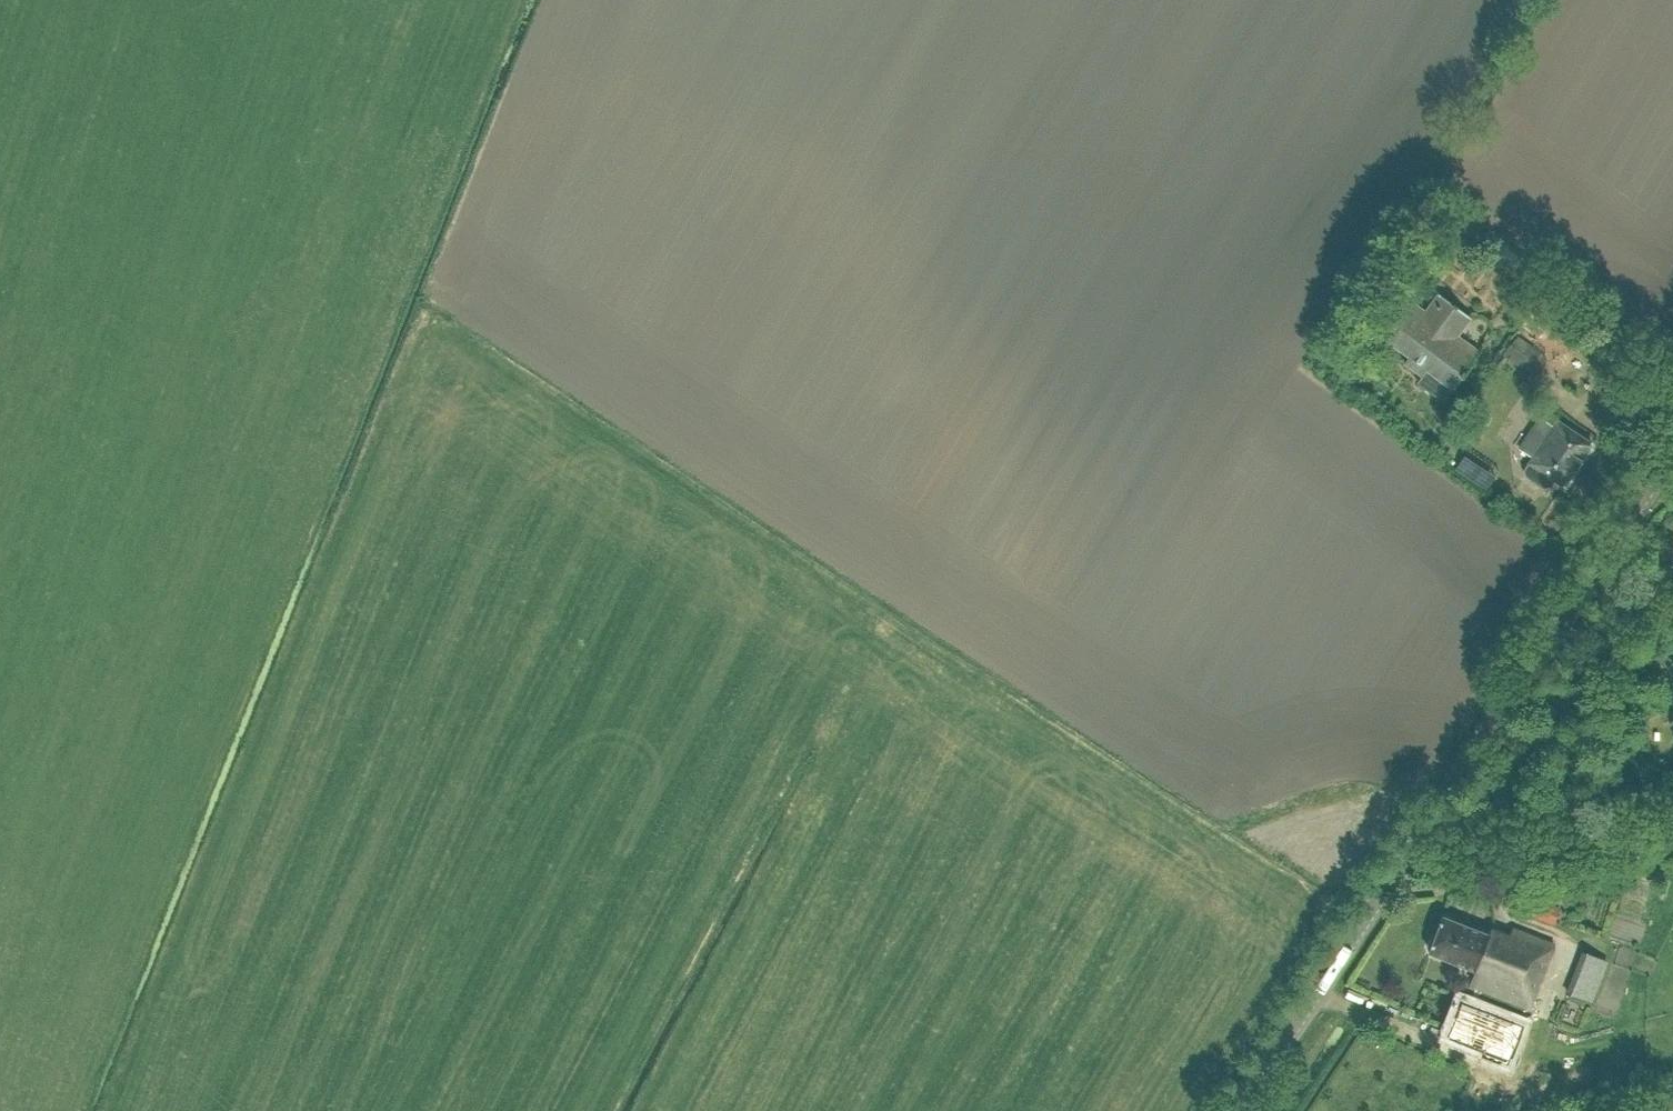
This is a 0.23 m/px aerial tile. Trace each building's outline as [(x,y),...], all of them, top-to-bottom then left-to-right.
[(1453,390),(1480,353),(1457,336),(1470,318),(1438,294),(1425,312),(1409,301),(1406,305),(1395,297),(1380,317),(1391,325),(1382,337),(1408,357),(1404,363),(1422,376),(1426,370),(1453,390)] [(1592,444),(1554,419),(1551,425),(1540,418),(1519,450),(1531,457),(1528,463),(1523,470),(1525,477),(1543,489),(1549,487),(1554,480),(1564,487),(1592,444)] [(1470,999),(1475,1001),(1480,989),(1528,1009),(1554,945),(1512,929),(1509,936),(1491,929),(1488,935),(1442,918),(1429,953),(1474,971),(1469,985),(1474,987),(1470,999)] [(1589,949),(1572,989),(1599,1000),(1615,959),(1589,949)] [(1556,1011),(1566,997),(1556,990),(1545,1004),(1556,1011)] [(1513,1016),(1475,1001),(1470,999),(1464,997),(1451,1032),(1499,1051),(1513,1016)]
